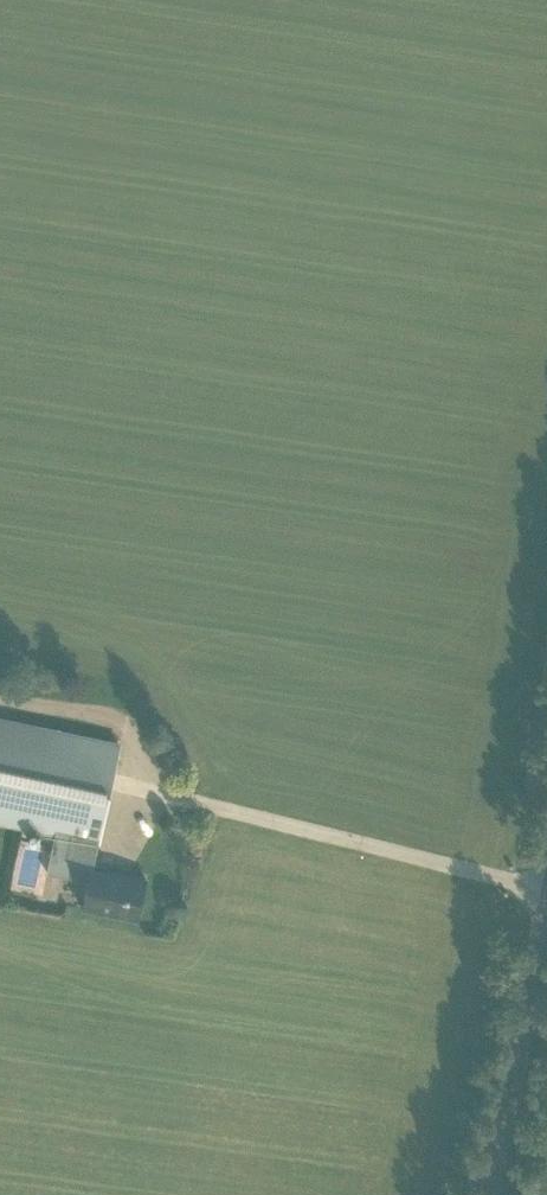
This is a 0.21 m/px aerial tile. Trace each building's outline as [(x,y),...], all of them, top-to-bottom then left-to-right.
[(121,743),(0,717),(0,822),(54,834),(46,873),(88,881),(82,906),(138,919),(146,879),(93,868),(121,743)]
